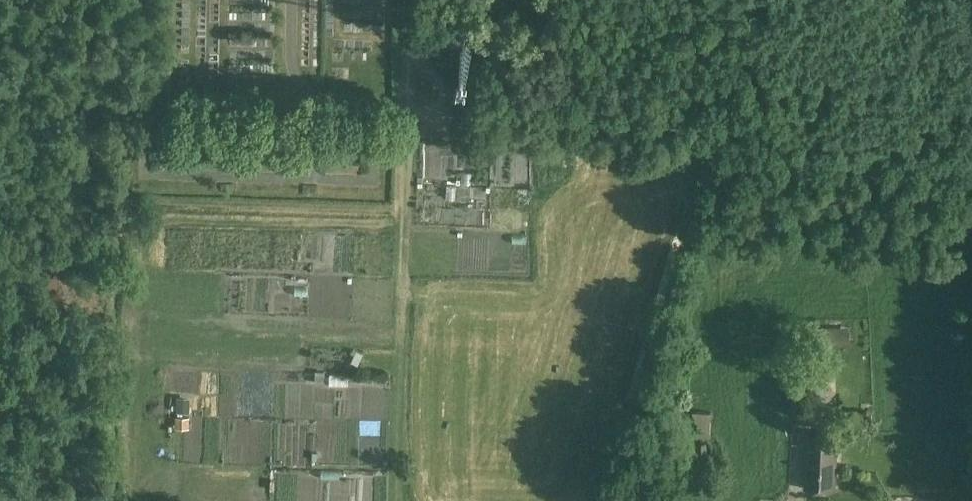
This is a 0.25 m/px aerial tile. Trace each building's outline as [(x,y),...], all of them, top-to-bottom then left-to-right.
[(492,151),(488,181),(511,183),(514,154),(492,151)] [(502,236),(469,236),(468,273),(501,274),(502,236)] [(811,328),(811,356),(826,356),(826,328),(811,328)] [(810,403),(826,403),(826,360),(810,360),(810,403)] [(693,412),(692,436),(711,437),(711,413),(693,412)] [(835,490),(837,435),(806,434),(804,489),(835,490)] [(862,473),(848,472),(848,482),(862,482),(862,473)]
